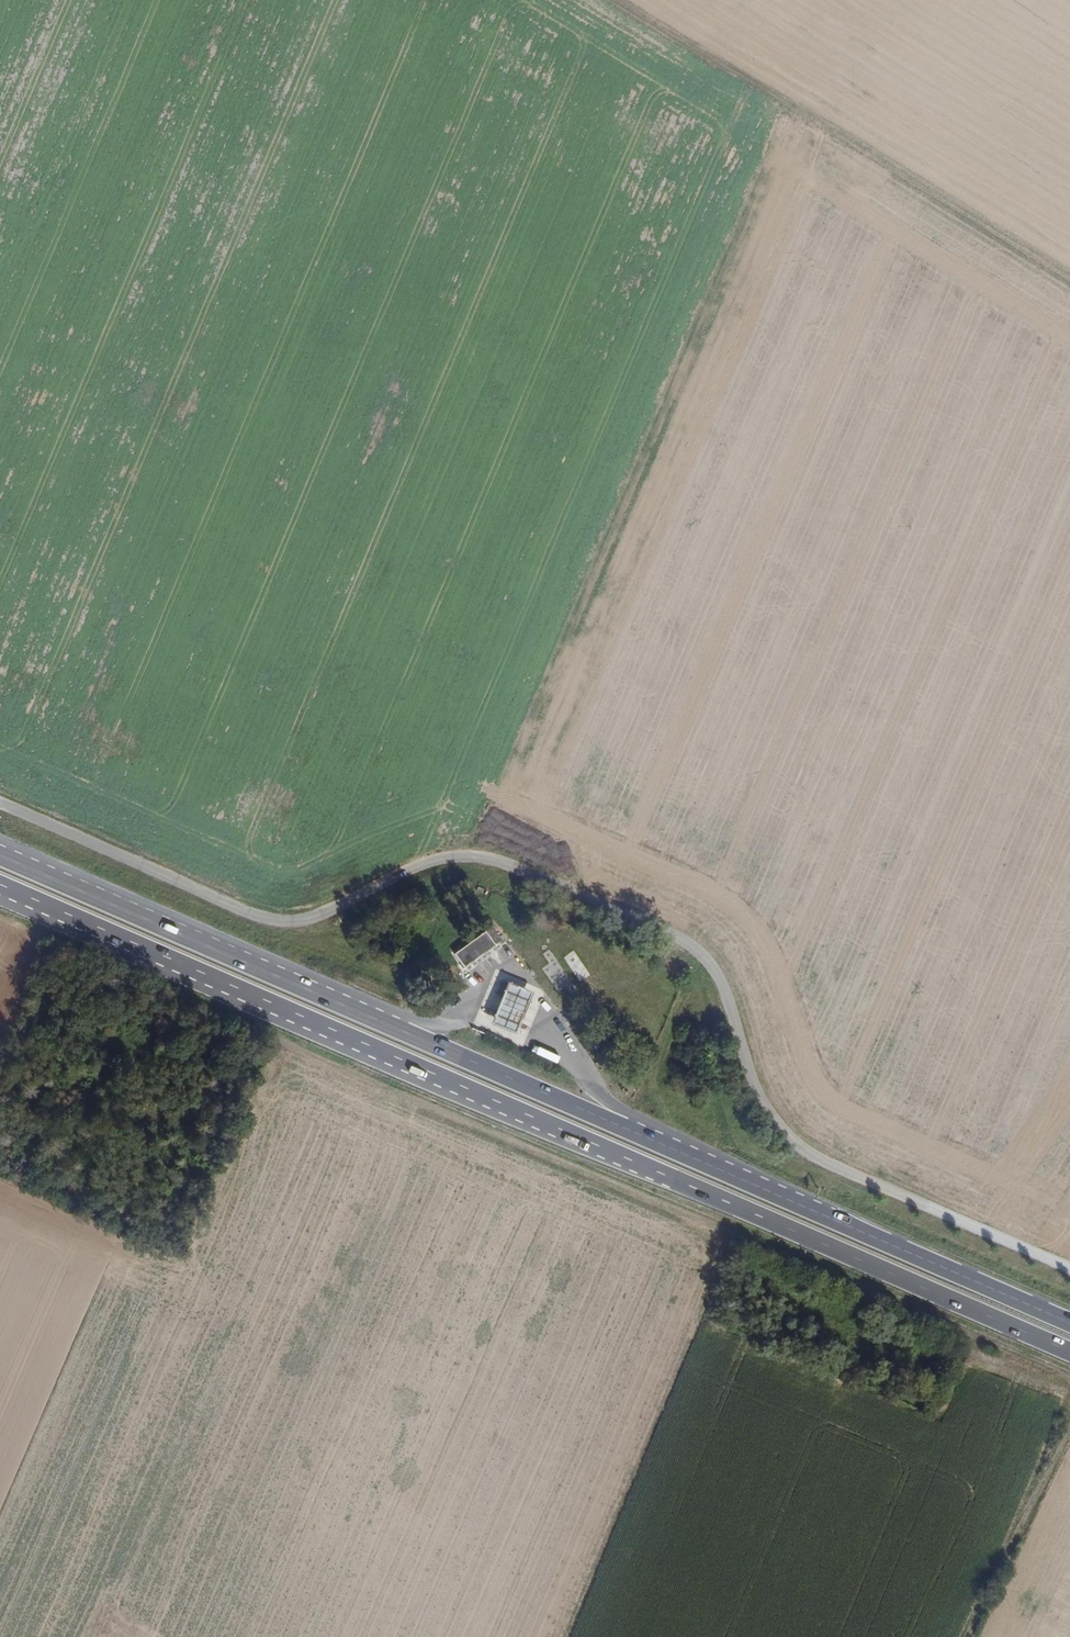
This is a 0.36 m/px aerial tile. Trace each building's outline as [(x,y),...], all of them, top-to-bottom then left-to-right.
[(484,931),(453,953),(464,967),(495,944),(484,931)] [(533,993),(507,984),(491,1025),(515,1036),(533,993)]
